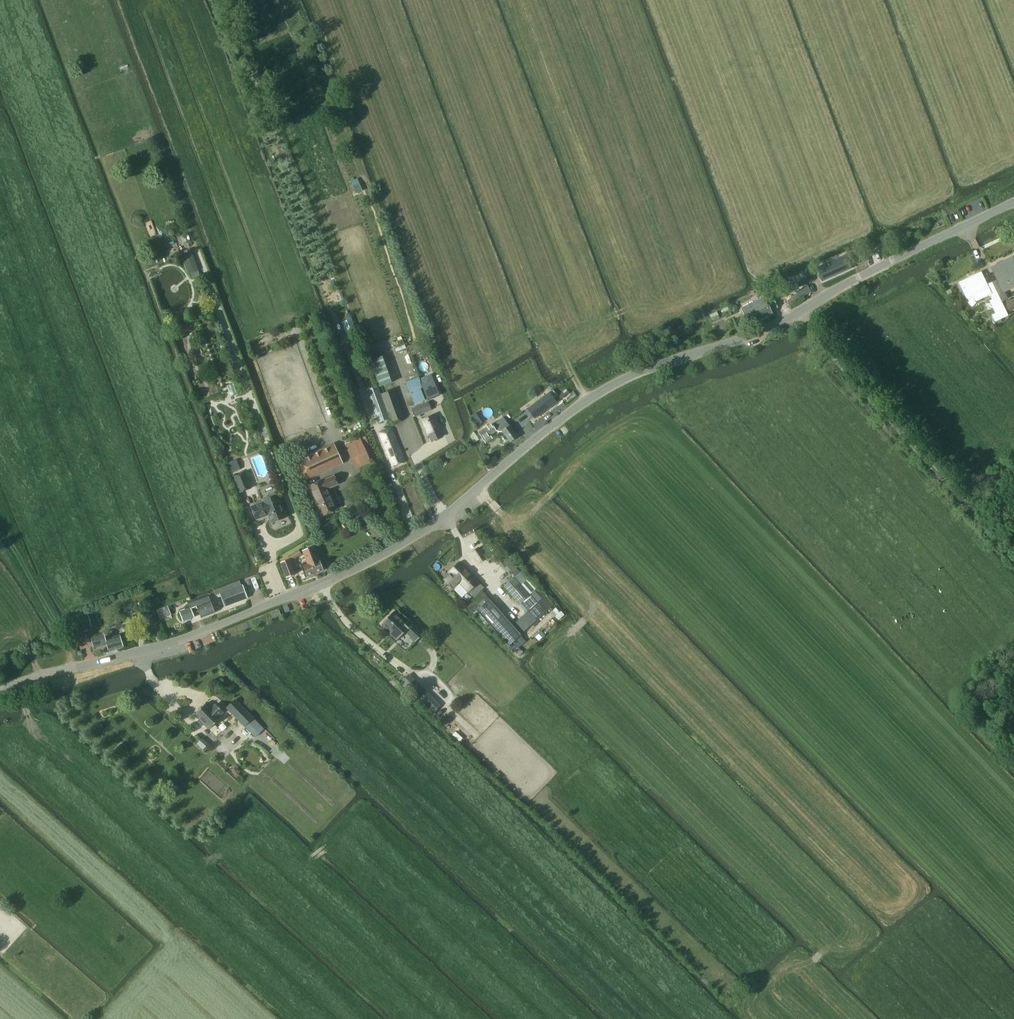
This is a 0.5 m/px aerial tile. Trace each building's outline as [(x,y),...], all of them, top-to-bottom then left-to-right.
[(359,184),(353,187),(354,190),(356,194),(362,191),(361,188),(359,184)] [(989,229),(977,237),(983,246),(995,238),(989,229)] [(199,271),(192,253),(183,257),(189,274),(199,271)] [(804,272),(807,278),(820,272),(824,279),(835,274),(834,272),(845,267),(840,256),(829,261),(830,263),(819,268),(818,266),(804,272)] [(998,295),(1013,288),(1013,261),(1012,257),(991,267),(997,280),(992,282),(998,295)] [(998,295),(992,282),(986,285),(980,272),(959,282),(966,298),(973,294),(975,300),(990,293),(992,298),(991,300),(990,301),(996,313),(992,315),(995,321),(1007,315),(1002,304),(998,295)] [(803,296),(810,291),(807,286),(799,291),(803,296)] [(1002,304),(1007,315),(1013,310),(1013,299),(1010,301),(1009,299),(1002,304)] [(766,303),(746,313),(749,320),(754,318),(756,321),(771,314),(766,303)] [(348,323),(345,324),(348,332),(354,330),(351,322),(348,323)] [(381,356),(370,360),(380,387),(391,382),(381,356)] [(406,382),(414,404),(426,400),(417,377),(406,382)] [(378,387),(369,390),(379,419),(389,416),(381,394),(378,387)] [(394,390),(381,394),(391,423),(404,418),(394,390)] [(549,392),(527,409),(534,419),(557,402),(549,392)] [(428,402),(412,409),(415,417),(431,410),(428,402)] [(470,417),(477,426),(482,422),(475,413),(470,417)] [(431,442),(442,437),(434,416),(422,420),(431,442)] [(501,433),(502,432),(510,443),(517,437),(506,422),(503,417),(492,425),(491,425),(478,433),(483,440),(496,431),(501,433)] [(393,466),(405,462),(391,428),(379,433),(393,466)] [(353,464),(368,457),(364,448),(361,449),(357,440),(345,445),(353,464)] [(332,445),(294,463),(302,481),(341,464),(332,445)] [(240,470),(236,460),(227,463),(231,473),(240,470)] [(240,493),(251,489),(245,473),(233,477),(240,493)] [(334,477),(310,487),(322,516),(335,510),(326,490),(337,485),(334,477)] [(263,502),(251,507),(256,520),(268,515),(271,523),(286,518),(277,495),(276,496),(275,494),(273,493),(270,495),(269,497),(270,498),(262,501),(263,502)] [(308,564),(301,567),(305,578),(324,570),(320,560),(318,560),(313,547),(303,552),(308,564)] [(478,563),(485,559),(478,548),(471,553),(478,563)] [(299,551),(288,557),(291,561),(301,555),(299,551)] [(519,572),(506,557),(502,561),(515,576),(519,572)] [(281,563),(283,568),(286,577),(295,574),(289,560),(281,563)] [(470,574),(459,563),(449,572),(451,574),(444,580),(453,589),(454,589),(460,583),(470,574)] [(522,570),(514,577),(529,595),(530,595),(537,603),(526,613),(515,623),(523,633),(554,605),(538,587),(522,570)] [(470,574),(460,583),(454,589),(462,597),(468,592),(474,598),(484,588),(470,574)] [(526,613),(537,603),(530,595),(529,595),(514,577),(503,587),(519,604),(526,613)] [(224,606),(246,597),(241,585),(219,594),(224,606)] [(466,607),(464,608),(471,615),(472,614),(473,613),(477,610),(496,633),(511,650),(513,652),(525,641),(523,639),(520,635),(509,622),(483,592),(466,607)] [(190,608),(179,612),(182,622),(194,617),(192,614),(199,612),(201,618),(215,613),(209,597),(195,602),(188,605),(190,608)] [(165,608),(157,611),(160,619),(168,616),(165,608)] [(393,612),(381,624),(387,630),(387,631),(397,640),(405,632),(416,642),(422,635),(408,621),(405,624),(393,612)] [(561,612),(555,616),(558,620),(564,615),(561,612)] [(75,631),(91,626),(87,615),(71,620),(75,631)] [(108,651),(123,647),(119,635),(105,639),(103,633),(90,637),(94,648),(106,644),(108,651)] [(432,715),(440,707),(408,675),(400,684),(432,715)] [(235,700),(226,709),(243,727),(252,718),(235,700)] [(221,718),(219,716),(223,712),(215,705),(211,709),(205,704),(194,715),(199,720),(197,721),(202,726),(204,725),(209,730),(221,718)] [(451,731),(454,728),(448,722),(445,726),(451,731)]
